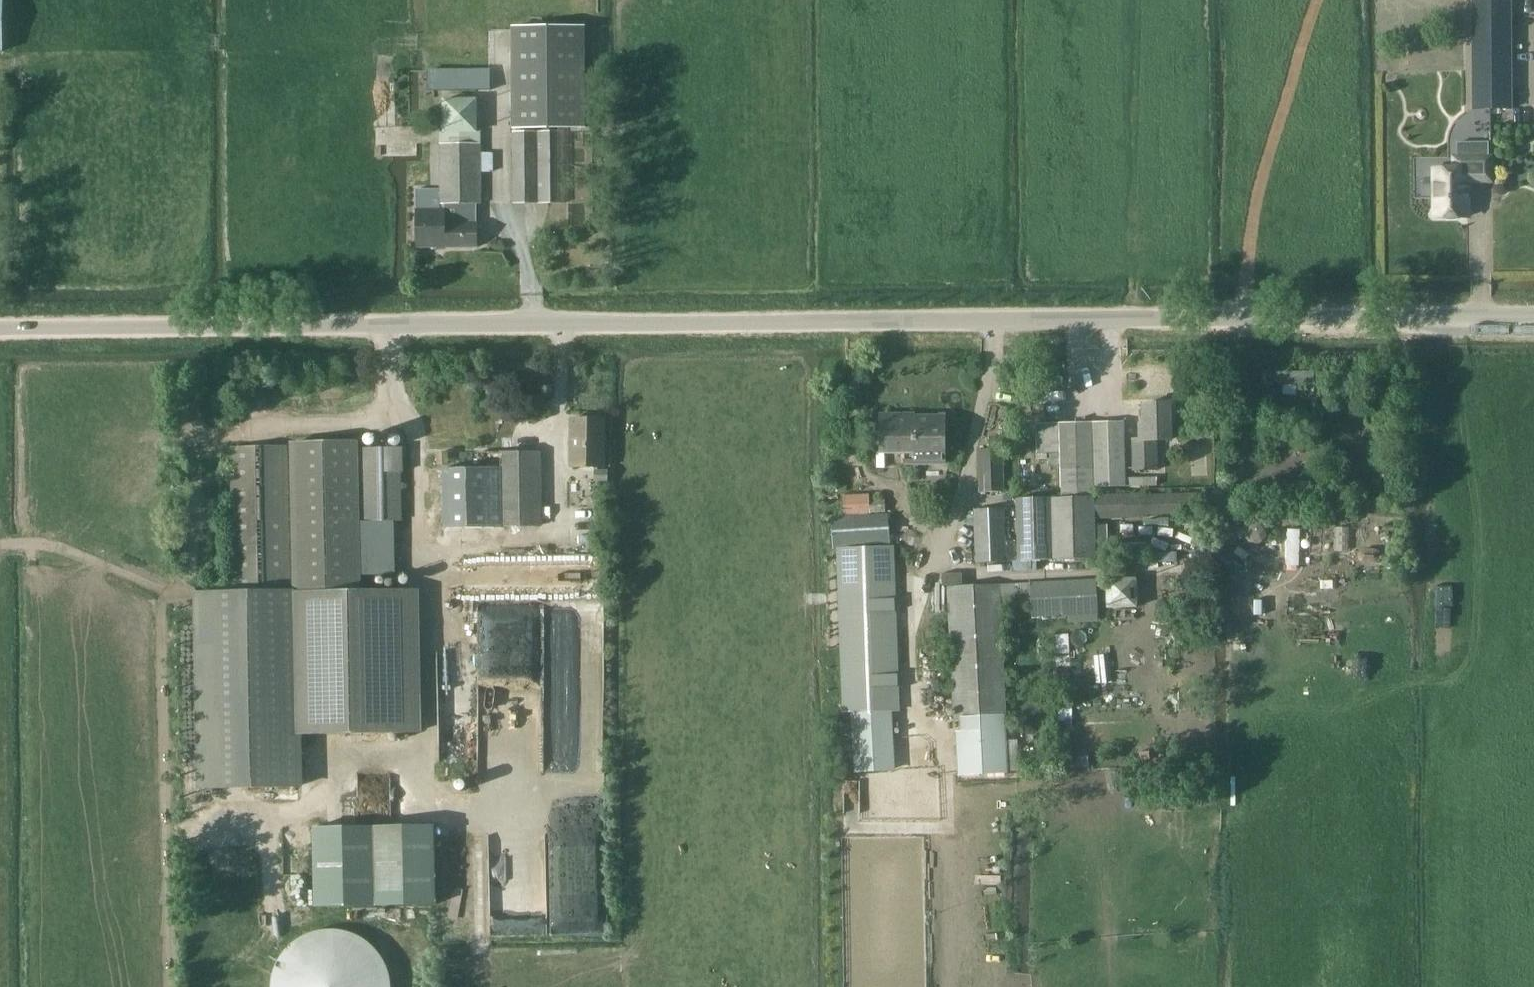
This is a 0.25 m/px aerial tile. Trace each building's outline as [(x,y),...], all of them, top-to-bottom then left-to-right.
[(1472,109),(1511,109),(1510,0),(1472,0),(1472,109)] [(511,28),(513,128),(585,127),(583,27),(511,28)] [(429,89),(494,89),(494,68),(429,68),(429,89)] [(479,95),(444,96),(445,131),(480,131),(479,95)] [(514,203),(564,204),(563,132),(513,131),(514,203)] [(447,189),(447,248),(478,248),(478,223),(477,223),(476,205),(482,205),(482,173),(493,173),(493,154),(481,154),(481,144),(440,144),(440,189),(447,189)] [(1467,182),(1491,181),(1491,157),(1453,157),(1453,169),(1433,169),(1434,217),(1468,217),(1467,182)] [(447,189),(440,189),(417,189),(417,248),(447,248),(447,189)] [(1157,440),(1172,440),(1172,404),(1141,404),(1142,425),(1138,425),(1138,440),(1132,440),(1132,469),(1158,469),(1157,440)] [(906,464),(945,463),(945,416),(906,417),(906,415),(881,415),(881,453),(905,453),(906,464)] [(604,468),(605,419),(571,419),(570,467),(604,468)] [(1060,453),(1061,488),(1125,486),(1124,421),(1036,423),(1037,453),(1060,453)] [(359,520),(401,519),(400,437),(388,437),(388,448),(358,448),(359,520)] [(359,520),(358,448),(358,441),(291,443),(293,591),(360,590),(359,520)] [(287,446),(248,447),(231,448),(234,592),(290,590),(287,446)] [(979,493),(1004,492),(1002,449),(978,450),(979,493)] [(438,466),(449,466),(448,452),(438,453),(438,466)] [(480,524),(542,524),(541,452),(479,452),(480,524)] [(427,540),(478,540),(477,468),(427,469),(427,540)] [(1094,493),(1094,518),(1142,517),(1142,514),(1197,513),(1197,493),(1142,494),(1142,492),(1094,493)] [(843,514),(869,513),(868,501),(868,495),(843,495),(843,514)] [(1014,498),(1015,560),(1095,558),(1094,518),(1094,497),(1061,497),(1014,498)] [(869,513),(885,512),(885,500),(868,501),(869,513)] [(976,563),(1005,562),(1003,508),(974,510),(976,563)] [(917,726),(893,727),(892,712),(899,711),(892,547),(889,548),(888,515),(831,517),(833,547),(838,547),(845,714),(851,713),(852,741),(853,773),(894,771),(893,739),(918,738),(917,726)] [(1293,551),(1314,552),(1315,533),(1294,532),(1293,551)] [(1108,606),(1138,605),(1137,575),(1107,576),(1108,606)] [(1096,580),(949,587),(956,718),(962,717),(963,732),(957,732),(959,774),(1007,772),(999,605),(1008,604),(1007,595),(1031,594),(1032,615),(1097,612),(1096,580)] [(293,591),(295,733),(415,731),(413,590),(360,590),(293,591)] [(234,592),(192,593),(195,787),(296,785),(295,733),(293,591),(234,592)] [(313,905),(434,904),(432,825),(311,827),(313,905)] [(604,906),(574,908),(576,931),(606,930),(604,906)] [(278,986),(388,986),(388,977),(371,929),(324,929),(278,946),(278,986)]
